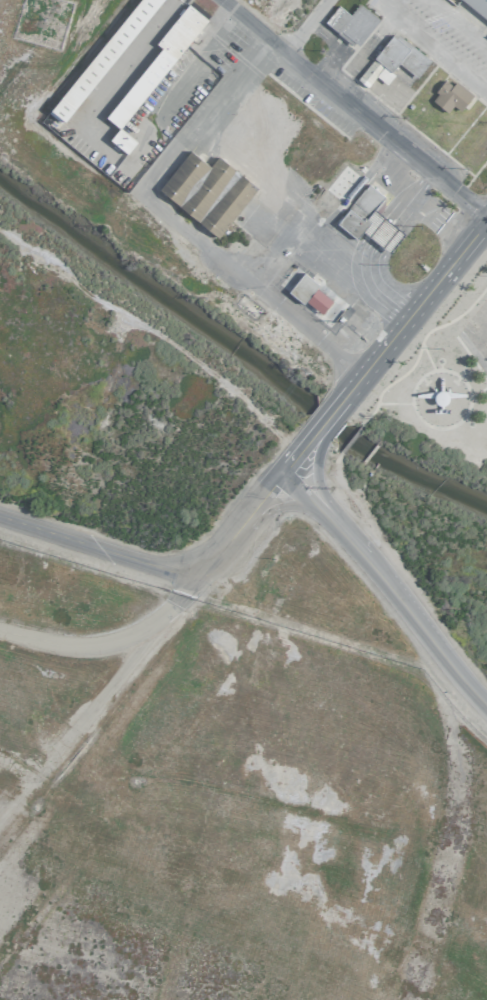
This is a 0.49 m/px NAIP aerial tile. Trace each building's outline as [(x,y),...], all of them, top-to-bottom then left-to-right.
[(486,19),(486,0),(461,0),(486,19)] [(377,18),(357,3),(349,15),(336,6),(323,23),(355,48),(377,18)] [(120,129),(205,19),(186,4),(154,44),(159,48),(104,118),(120,129)] [(452,106),(458,111),(472,95),(454,81),(450,85),(444,81),(429,100),(446,113),(452,106)] [(126,154),(135,141),(117,128),(108,140),(126,154)] [(216,156),(208,166),(187,150),(156,191),(217,237),(256,187),(216,156)] [(335,223),(355,239),(361,231),(388,252),(403,233),(373,210),(383,197),(366,184),(335,223)] [(286,291),(301,304),(303,300),(320,314),(332,300),(301,274),(286,291)]
